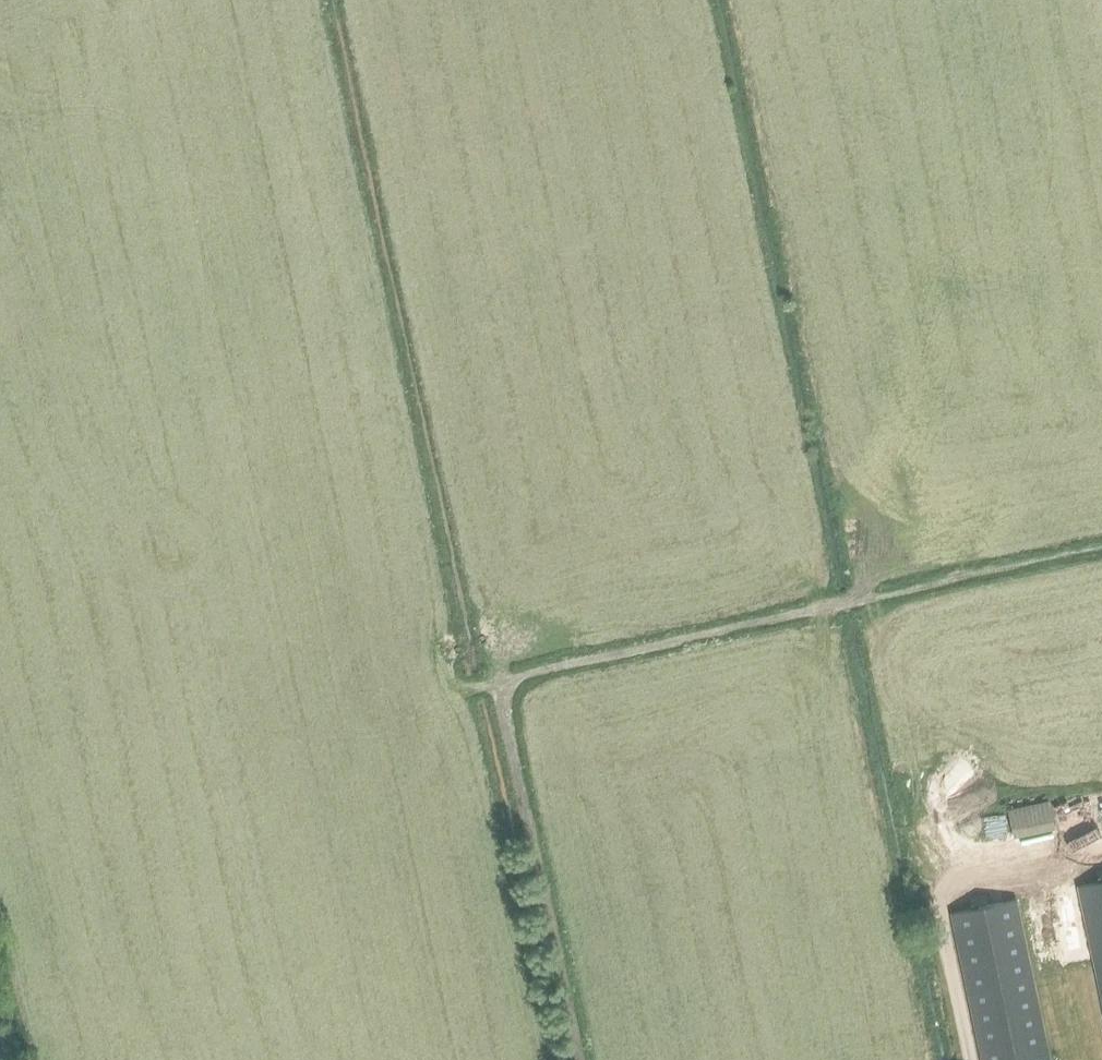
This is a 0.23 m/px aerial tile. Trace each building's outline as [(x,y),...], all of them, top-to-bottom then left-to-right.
[(1048,801),(1008,809),(1014,838),(1054,830),(1048,801)] [(1096,871),(1099,884),(1077,888),(1101,1008),(1101,870),(1096,871)] [(950,914),(981,1059),(1050,1059),(1016,899),(989,905),(986,894),(970,898),(972,909),(950,914)]
